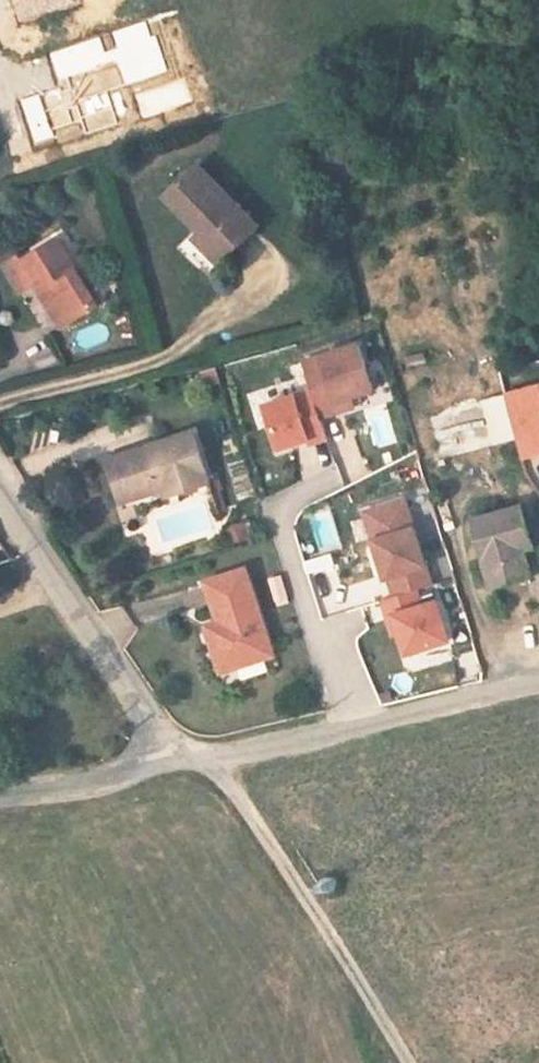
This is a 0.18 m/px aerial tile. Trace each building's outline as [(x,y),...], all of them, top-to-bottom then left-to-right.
[(201,280),(253,228),(254,225),(196,164),(159,202),(185,230),(164,253),(176,264),(180,260),(201,280)] [(35,296),(45,289),(52,300),(48,303),(62,324),(92,307),(51,243),(16,264),(11,256),(0,263),(0,275),(13,293),(27,284),(35,296)] [(56,327),(62,324),(48,303),(52,300),(45,289),(35,296),(56,327)] [(276,450),(326,436),(321,417),(358,407),(355,395),(375,390),(360,336),(301,352),(311,385),(261,398),(276,450)] [(504,388),(521,457),(538,453),(538,379),(504,388)] [(114,514),(117,525),(125,523),(122,511),(193,491),(179,439),(91,465),(106,516),(114,514)] [(410,493),(360,506),(401,656),(451,642),(410,493)] [(506,555),(520,551),(511,522),(458,537),(479,604),(517,593),(506,555)] [(197,587),(210,626),(203,642),(213,669),(221,673),(256,661),(260,651),(233,574),(197,587)] [(209,677),(221,673),(213,669),(203,642),(210,626),(192,633),(209,677)] [(458,681),(480,679),(477,640),(455,642),(458,681)]
